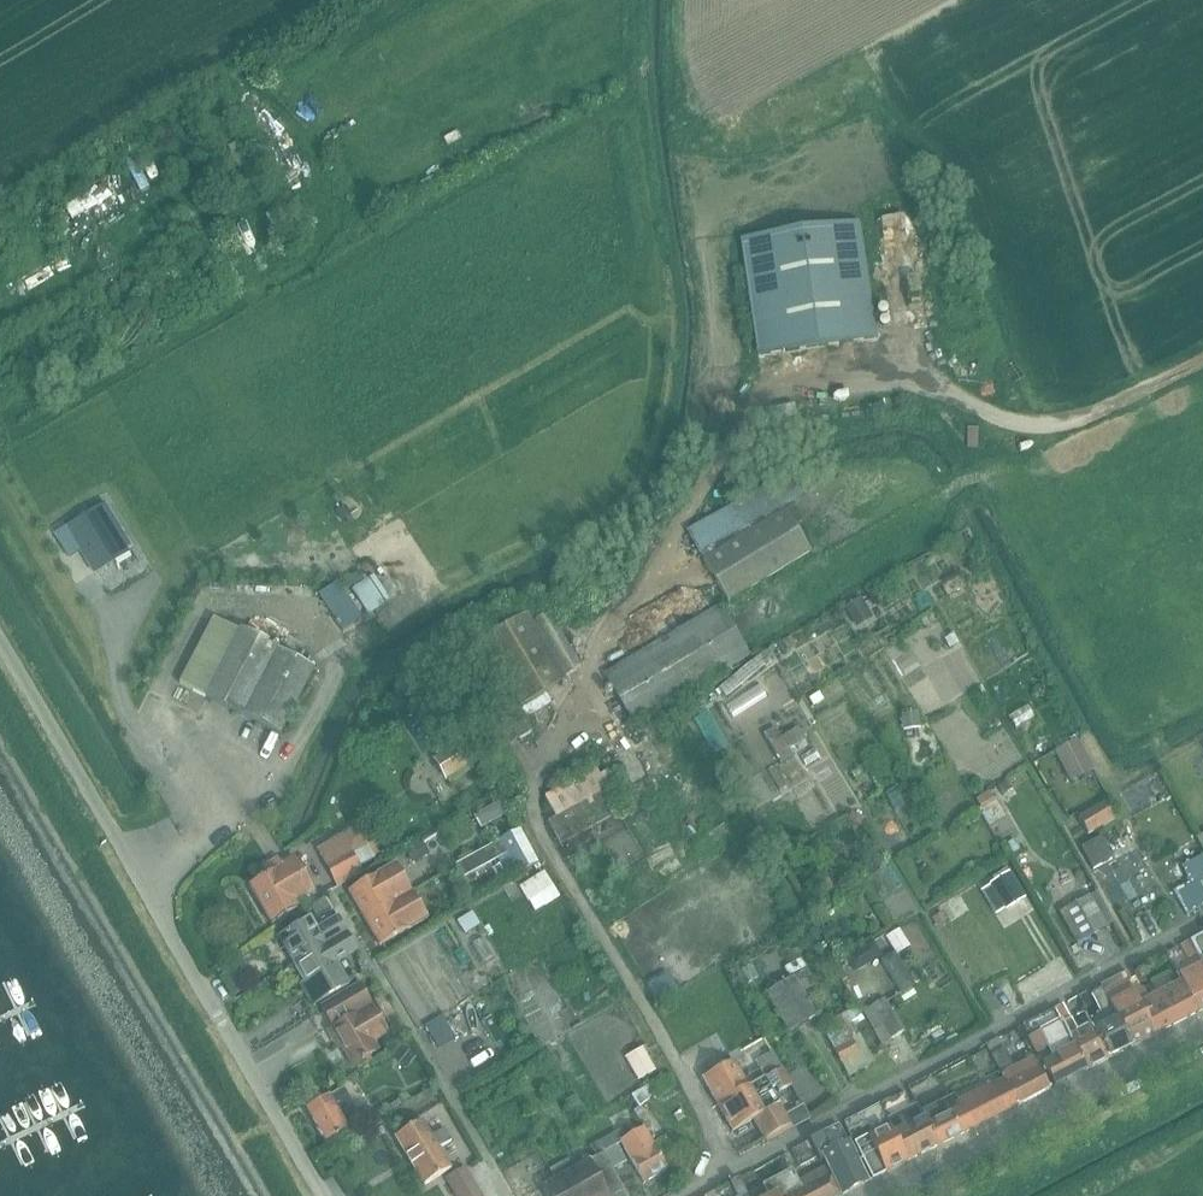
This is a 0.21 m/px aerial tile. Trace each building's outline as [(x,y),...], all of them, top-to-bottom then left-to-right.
[(875,338),(859,229),(857,221),(740,238),(758,355),(875,338)] [(975,358),(1000,352),(997,341),(972,348),(975,358)] [(702,560),(727,601),(810,551),(780,502),(797,492),(785,472),(687,532),(703,559),(702,560)] [(103,505),(66,527),(94,572),(131,550),(103,505)] [(1012,591),(962,607),(978,658),(1028,643),(1012,591)] [(341,632),(361,618),(345,593),(324,607),(341,632)] [(603,674),(633,724),(749,655),(719,605),(603,674)] [(531,623),(563,677),(580,667),(548,613),(531,623)] [(212,618),(179,683),(280,735),(313,669),(212,618)] [(479,642),(445,662),(498,751),(532,732),(518,709),(479,642)] [(770,717),(798,781),(818,773),(808,750),(827,742),(812,709),(785,721),(782,712),(770,717)] [(1071,780),(1092,769),(1076,740),(1055,751),(1071,780)] [(473,761),(462,742),(434,760),(445,778),(473,761)] [(1130,787),(1160,776),(1154,759),(1124,770),(1130,787)] [(560,844),(628,805),(608,771),(599,776),(594,768),(544,797),(551,809),(543,814),(560,844)] [(718,776),(696,779),(695,771),(673,774),(677,814),(721,809),(718,776)] [(1087,834),(1113,819),(1103,803),(1077,818),(1087,834)] [(518,873),(535,864),(517,830),(500,839),(518,873)] [(1092,869),(1113,858),(1101,836),(1080,847),(1092,869)] [(345,842),(320,855),(336,885),(361,872),(357,864),(371,856),(363,842),(349,850),(345,842)] [(246,882),(249,887),(270,924),(297,908),(294,902),(315,890),(294,855),(246,882)] [(405,897),(412,893),(395,864),(347,891),(364,920),(405,897)] [(684,876),(684,864),(659,865),(660,876),(684,876)] [(1202,905),(1202,891),(1199,883),(1202,881),(1202,865),(1186,875),(1190,882),(1173,891),(1186,915),(1202,905)] [(1008,869),(991,879),(1006,904),(1023,894),(1008,869)] [(405,897),(364,920),(379,946),(426,919),(412,893),(405,897)] [(1089,895),(1059,912),(1076,943),(1106,926),(1089,895)] [(897,940),(913,932),(903,913),(887,921),(897,940)] [(279,939),(293,964),(346,933),(338,919),(316,932),(310,921),(279,939)] [(357,951),(346,933),(293,964),(309,991),(311,991),(319,1005),(349,987),(336,964),(357,951)] [(1189,941),(1198,957),(1202,964),(1202,966),(1202,933),(1189,941)] [(1180,981),(1197,1012),(1202,1009),(1202,966),(1202,964),(1198,957),(1189,941),(1176,948),(1175,947),(1164,953),(1180,981)] [(1008,959),(980,973),(997,1004),(1024,990),(1008,959)] [(1130,1046),(1154,1034),(1137,1003),(1134,998),(1132,994),(1129,989),(1133,986),(1125,971),(1099,985),(1101,989),(1099,990),(1110,1009),(1116,1020),(1130,1046)] [(790,1031),(815,1016),(793,978),(768,992),(790,1031)] [(1197,1012),(1180,981),(1147,999),(1142,989),(1132,994),(1134,998),(1137,1003),(1154,1034),(1197,1012)] [(371,1043),(387,1033),(360,987),(331,1004),(342,1024),(332,1029),(352,1064),(376,1051),(371,1043)] [(1107,1058),(1130,1046),(1116,1020),(1110,1009),(1099,990),(1090,995),(1088,990),(1077,996),(1089,1020),(1088,1021),(1091,1026),(1107,1058)] [(906,993),(867,1016),(882,1043),(922,1020),(906,993)] [(1062,1004),(1054,1008),(1085,1069),(1107,1058),(1091,1026),(1078,1033),(1062,1004)] [(1053,1086),(1085,1069),(1054,1008),(1021,1025),(1022,1026),(1021,1026),(1036,1054),(1053,1044),(1056,1049),(1051,1051),(1054,1057),(1041,1063),(1053,1086)] [(845,1011),(821,1026),(851,1073),(874,1058),(845,1011)] [(429,1032),(438,1047),(454,1038),(444,1023),(429,1032)] [(1004,1078),(1003,1079),(1016,1105),(1048,1089),(1030,1054),(1024,1057),(1026,1061),(1013,1068),(997,1038),(985,1044),(1004,1078)] [(640,1045),(624,1055),(637,1077),(653,1067),(640,1045)] [(756,1061),(761,1070),(750,1076),(750,1077),(744,1080),(733,1061),(702,1079),(718,1105),(764,1078),(769,1076),(781,1068),(781,1067),(780,1068),(771,1052),(756,1061)] [(781,1068),(769,1076),(778,1092),(791,1084),(781,1068)] [(764,1078),(718,1105),(733,1131),(753,1119),(764,1139),(791,1124),(764,1078)] [(971,1128),(1016,1105),(1003,1079),(956,1100),(953,1095),(920,1112),(923,1118),(936,1146),(971,1128)] [(306,1110),(326,1143),(347,1130),(346,1128),(370,1114),(365,1106),(357,1111),(343,1087),(306,1110)] [(891,1130),(893,1134),(907,1161),(936,1146),(923,1118),(920,1112),(917,1105),(911,1108),(904,1093),(878,1105),(891,1130)] [(872,1178),(907,1161),(893,1134),(891,1130),(878,1105),(843,1124),(872,1178)] [(439,1149),(452,1141),(445,1128),(431,1136),(422,1121),(395,1137),(424,1185),(451,1169),(439,1149)] [(823,1161),(826,1166),(841,1194),(866,1181),(838,1124),(807,1140),(808,1141),(816,1157),(816,1158),(819,1163),(823,1161)] [(616,1133),(621,1143),(643,1182),(667,1169),(652,1144),(643,1128),(625,1137),(622,1130),(616,1133)] [(621,1143),(616,1133),(590,1147),(595,1156),(573,1168),(567,1158),(548,1168),(554,1178),(543,1184),(549,1195),(627,1195),(611,1168),(626,1160),(618,1145),(621,1143)] [(652,1144),(667,1169),(680,1162),(665,1136),(652,1144)] [(799,1167),(816,1158),(816,1157),(808,1141),(790,1151),(799,1167)] [(840,1194),(841,1194),(826,1166),(797,1182),(791,1170),(761,1186),(757,1178),(776,1168),(778,1172),(784,1168),(778,1158),(753,1171),(737,1179),(745,1195),(837,1195),(840,1194)] [(465,1168),(445,1179),(455,1195),(481,1195),(465,1168)] [(737,1179),(729,1184),(735,1195),(745,1195),(737,1179)]
